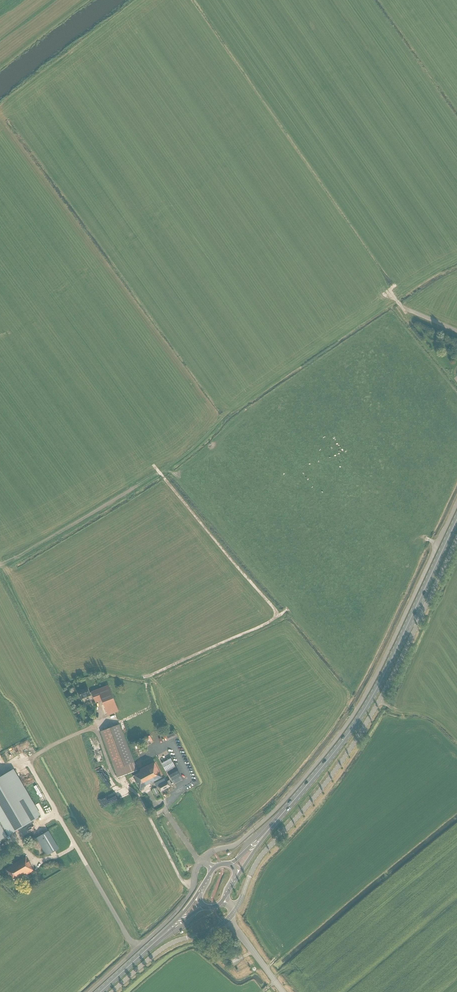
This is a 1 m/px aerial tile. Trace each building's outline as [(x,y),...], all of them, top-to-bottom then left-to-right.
[(88,686),(77,690),(80,698),(91,694),(92,693),(96,702),(103,699),(109,715),(118,711),(108,684),(91,690),(91,691),(90,692),(88,686)] [(118,777),(137,770),(123,735),(119,724),(100,731),(104,742),(118,777)] [(174,784),(182,780),(170,758),(161,763),(165,771),(166,770),(167,772),(167,771),(174,784)] [(155,784),(156,786),(166,781),(165,778),(163,779),(154,762),(132,774),(140,791),(144,789),(144,787),(146,786),(149,787),(155,784)] [(12,770),(0,777),(0,840),(40,817),(12,770)] [(161,791),(170,786),(170,785),(172,784),(169,780),(158,786),(161,791)] [(59,848),(49,831),(37,838),(47,855),(59,848)] [(31,867),(32,866),(26,857),(5,869),(5,870),(13,882),(17,879),(18,881),(22,878),(33,871),(31,867)] [(239,959),(238,958),(236,953),(228,958),(231,964),(239,959)]
